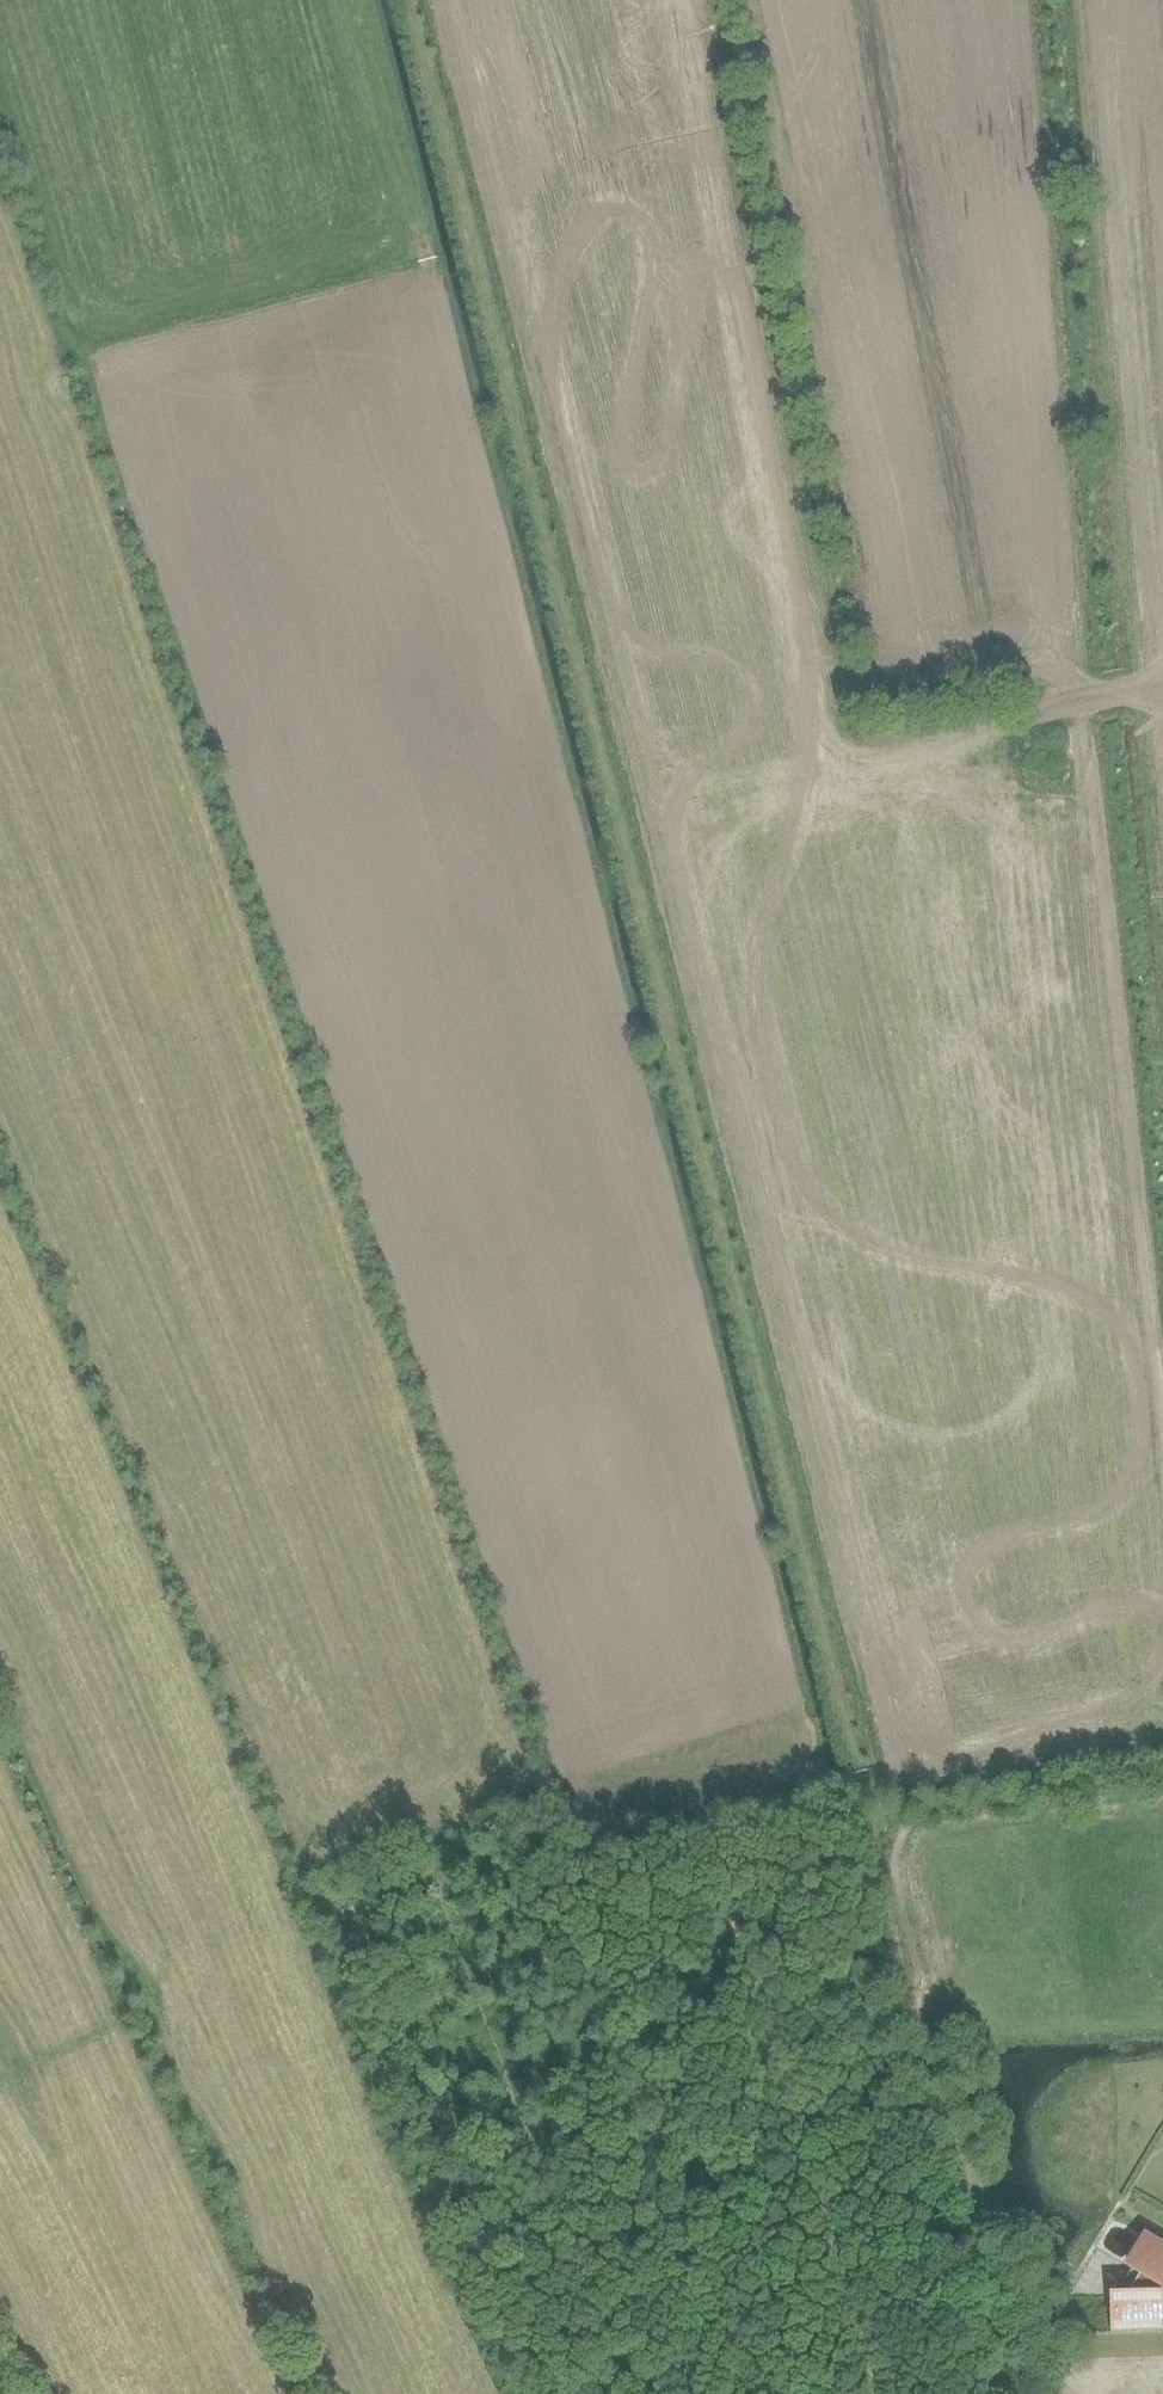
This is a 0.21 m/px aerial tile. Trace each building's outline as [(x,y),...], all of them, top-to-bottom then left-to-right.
[(1162,2326),(1161,2294),(1160,2294),(1162,2289),(1162,2247),(1145,2237),(1129,2264),(1139,2270),(1124,2295),(1113,2295),(1114,2327),(1162,2326)]
